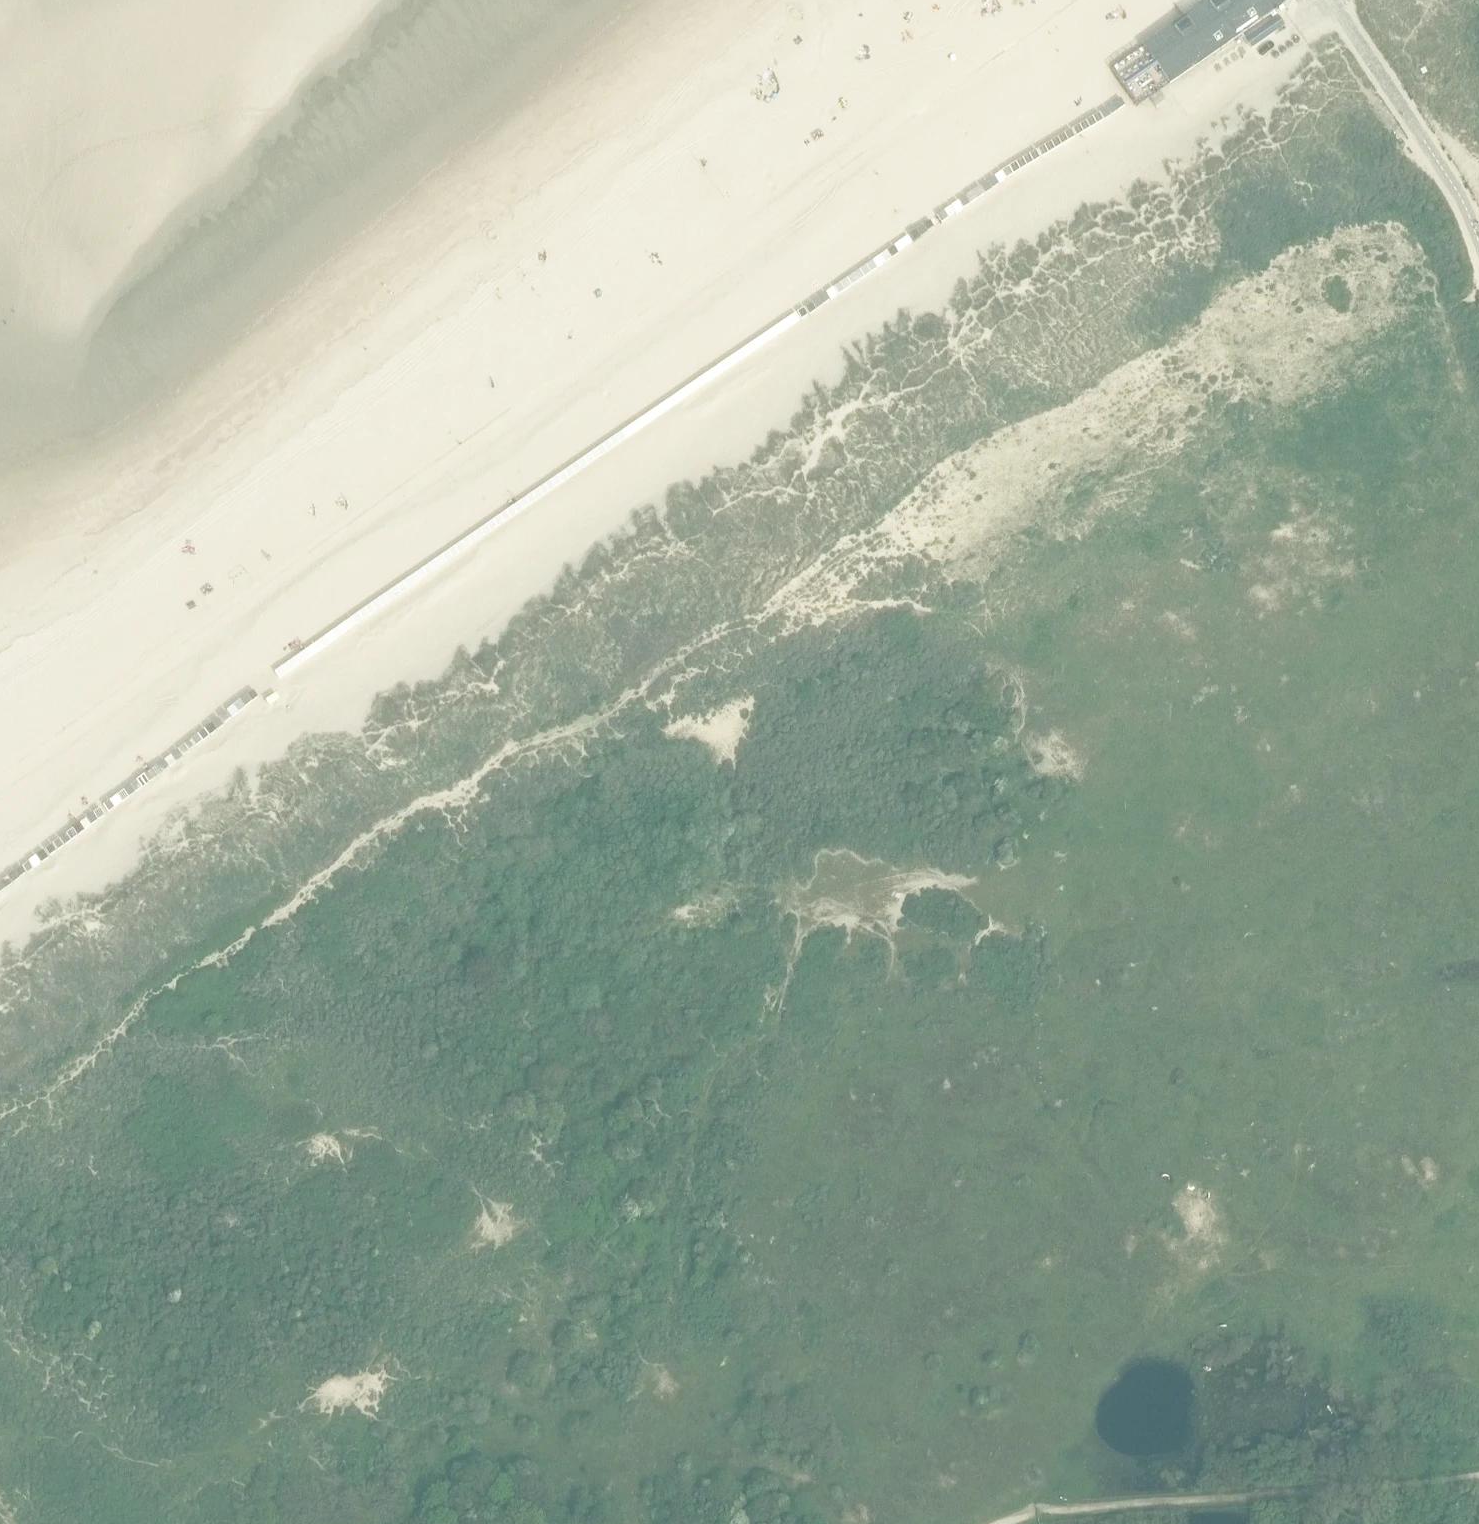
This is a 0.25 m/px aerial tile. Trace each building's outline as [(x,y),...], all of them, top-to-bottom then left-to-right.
[(1292,0),(1209,0),(1143,45),(1169,83),(1292,0)]
